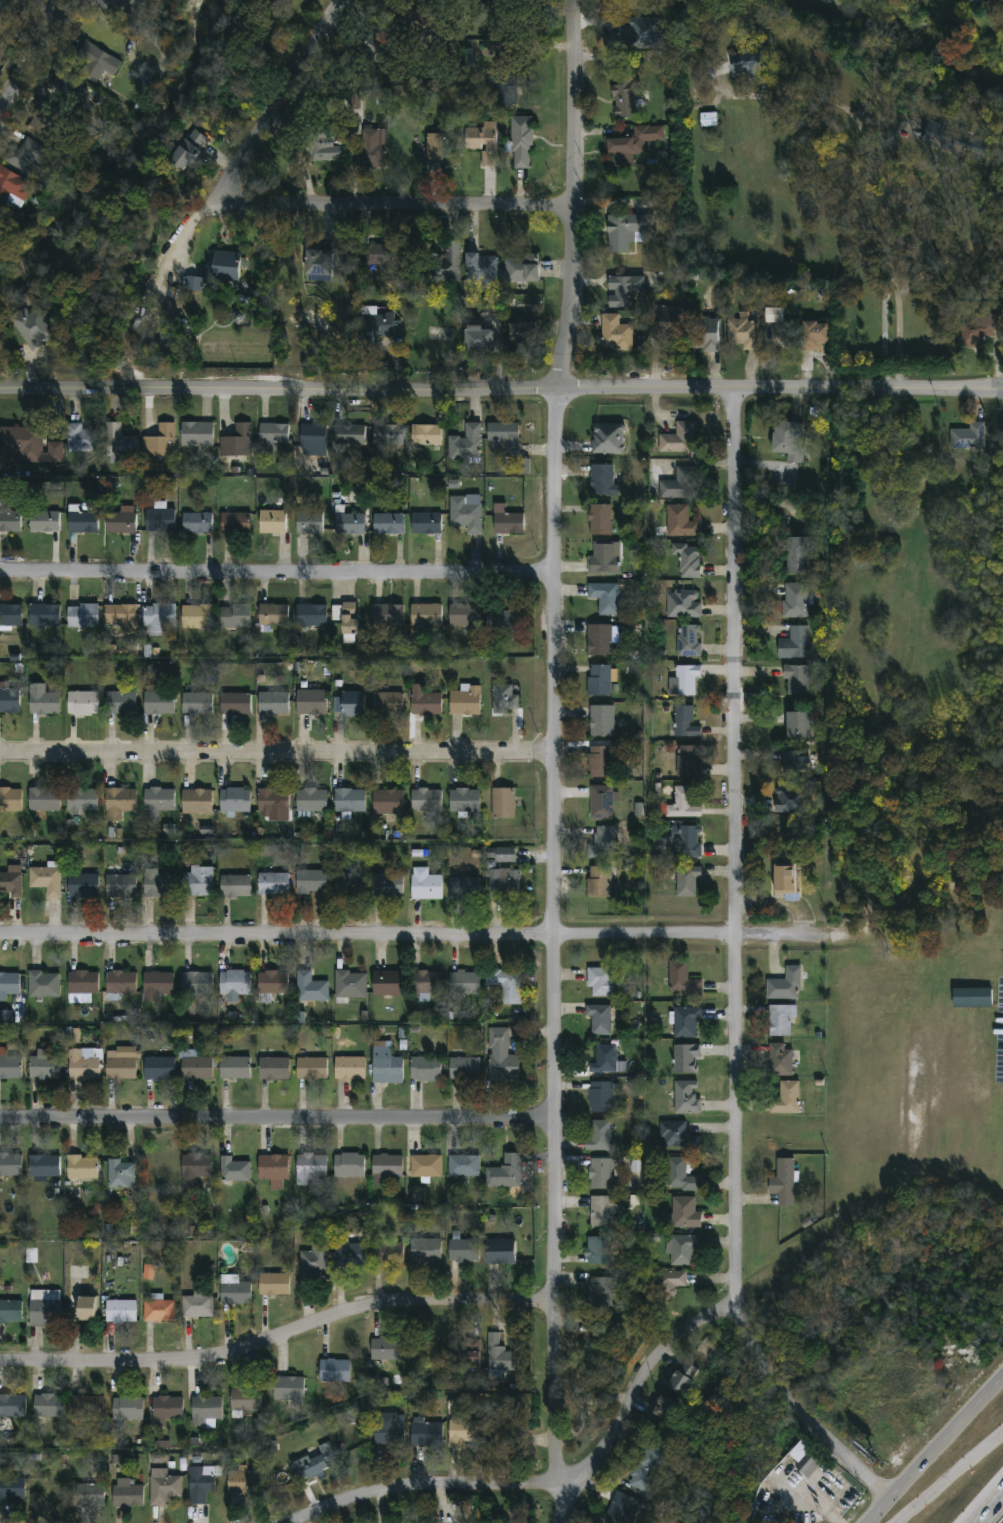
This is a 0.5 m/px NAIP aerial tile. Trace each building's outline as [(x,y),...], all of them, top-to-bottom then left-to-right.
[(967,3),(969,0),(981,0),(976,8),(967,3)] [(361,57),(388,66),(391,58),(385,56),(392,35),(379,31),(382,23),(367,18),(362,33),(369,35),(361,57)] [(662,18),(628,18),(628,33),(607,33),(608,49),(663,48),(662,18)] [(105,70),(115,76),(123,61),(86,41),(78,56),(86,61),(79,73),(98,83),(105,70)] [(747,78),(746,73),(734,74),(731,54),(770,50),(773,74),(747,78)] [(496,56),(497,105),(518,105),(517,56),(496,56)] [(618,117),(610,72),(635,67),(643,112),(618,117)] [(93,90),(63,69),(53,84),(64,92),(55,105),(74,117),(93,90)] [(360,109),(360,93),(352,92),(351,109),(360,109)] [(48,144),(24,131),(40,103),(63,116),(48,144)] [(701,114),(701,127),(717,126),(717,113),(701,114)] [(511,117),(533,117),(534,169),(512,169),(511,117)] [(983,162),(921,146),(928,121),(989,137),(983,162)] [(482,128),(482,122),(496,122),(496,162),(468,162),(468,128),(482,128)] [(609,139),(634,138),(633,126),(663,126),(664,142),(646,142),(646,156),(633,156),(634,168),(610,168),(609,139)] [(183,175),(166,162),(190,129),(207,141),(183,175)] [(385,167),(364,167),(364,132),(380,132),(380,144),(385,144),(385,167)] [(454,159),(427,159),(427,133),(454,133),(454,159)] [(31,177),(3,162),(11,147),(19,151),(25,138),(45,149),(31,177)] [(346,145),(346,160),(320,160),(320,145),(346,145)] [(18,211),(0,200),(0,166),(33,186),(18,211)] [(606,216),(649,216),(649,235),(635,235),(635,254),(606,253),(606,216)] [(460,242),(460,282),(431,282),(431,254),(444,254),(444,242),(460,242)] [(407,246),(407,271),(372,271),(372,246),(407,246)] [(331,278),(306,278),(306,251),(331,251),(331,278)] [(238,253),(239,280),(209,281),(208,254),(238,253)] [(498,283),(466,283),(466,255),(498,255),(498,283)] [(538,282),(504,283),(504,257),(537,256),(538,282)] [(202,291),(203,277),(186,276),(185,291),(202,291)] [(632,309),(608,309),(608,278),(644,278),(644,292),(632,292),(632,309)] [(9,318),(36,302),(56,336),(29,352),(9,318)] [(679,307),(679,338),(652,338),(652,307),(679,307)] [(395,337),(360,338),(360,309),(375,308),(375,314),(394,313),(395,337)] [(783,309),(783,323),(767,323),(767,309),(783,309)] [(602,315),(620,315),(620,324),(634,324),(635,349),(602,350),(602,315)] [(961,324),(976,324),(976,315),(1002,315),(1002,334),(984,334),(985,348),(961,348),(961,324)] [(720,319),(720,351),(693,351),(693,319),(720,319)] [(726,352),(726,321),(756,321),(756,352),(726,352)] [(500,324),(536,324),(536,347),(500,347),(500,324)] [(829,351),(801,351),(801,325),(829,325),(829,351)] [(464,352),(464,326),(484,326),(484,352),(464,352)] [(659,454),(659,435),(676,435),(676,422),(696,422),(696,454),(659,454)] [(772,454),(774,422),(799,423),(797,455),(772,454)] [(136,458),(105,458),(105,423),(120,423),(120,437),(136,437),(136,458)] [(213,448),(180,448),(180,423),(213,423),(213,448)] [(221,456),(221,437),(235,437),(235,423),(251,423),(251,456),(221,456)] [(480,461),(448,461),(448,437),(465,437),(465,423),(480,423),(480,461)] [(984,423),(984,449),(951,449),(951,431),(970,431),(970,423),(984,423)] [(143,437),(158,438),(158,424),(175,424),(174,458),(143,457),(143,437)] [(519,424),(519,456),(502,456),(502,443),(487,443),(487,424),(519,424)] [(624,454),(592,454),(592,424),(624,424),(624,454)] [(276,452),(259,452),(259,425),(287,425),(287,446),(276,446),(276,452)] [(324,425),(324,448),(298,448),(298,425),(324,425)] [(373,448),(373,425),(402,425),(402,448),(373,448)] [(412,446),(412,426),(440,426),(440,446),(412,446)] [(333,446),(333,427),(364,427),(364,446),(333,446)] [(40,454),(0,454),(0,429),(40,429),(40,454)] [(67,454),(67,429),(97,429),(97,454),(67,454)] [(47,444),(61,444),(61,454),(47,454),(47,444)] [(613,486),(618,486),(618,497),(590,497),(590,466),(613,466),(613,486)] [(660,482),(676,482),(676,468),(696,468),(696,499),(660,499),(660,482)] [(466,535),(466,526),(450,526),(450,498),(472,498),(472,504),(480,504),(480,535),(466,535)] [(610,536),(589,536),(589,506),(610,506),(610,536)] [(687,506),(687,522),(699,522),(699,537),(666,537),(666,506),(687,506)] [(145,533),(145,510),(174,510),(174,533),(145,533)] [(284,512),(284,535),(258,535),(258,512),(284,512)] [(29,533),(29,513),(59,513),(59,533),(29,533)] [(20,533),(0,533),(0,514),(20,514),(20,533)] [(98,514),(98,533),(67,533),(67,514),(98,514)] [(106,534),(106,514),(135,514),(135,534),(106,534)] [(212,535),(182,535),(182,514),(212,514),(212,535)] [(249,514),(249,535),(220,535),(220,514),(249,514)] [(295,535),(295,514),(322,514),(322,535),(295,535)] [(334,514),(364,514),(364,535),(334,535),(334,514)] [(410,535),(410,514),(440,514),(440,535),(410,535)] [(493,514),(523,514),(523,535),(493,535),(493,514)] [(402,515),(402,535),(373,535),(373,515),(402,515)] [(786,574),(786,539),(808,539),(808,574),(786,574)] [(588,575),(588,557),(593,557),(593,545),(619,545),(619,575),(588,575)] [(679,556),(673,556),(673,545),(699,545),(699,579),(679,579),(679,556)] [(618,585),(618,616),(599,616),(599,600),(588,600),(588,585),(618,585)] [(808,585),(808,618),(783,618),(783,585),(808,585)] [(666,593),(675,593),(675,589),(701,589),(701,618),(666,618),(666,593)] [(356,645),(341,645),(341,603),(356,603),(356,645)] [(21,626),(0,626),(0,605),(21,605),(21,626)] [(29,628),(29,605),(58,605),(58,628),(29,628)] [(97,605),(97,628),(67,628),(67,605),(97,605)] [(174,605),(174,631),(144,631),(144,605),(174,605)] [(287,626),(258,626),(258,605),(287,605),(287,626)] [(442,605),(442,628),(412,628),(412,605),(442,605)] [(452,628),(452,605),(474,605),(474,628),(452,628)] [(103,628),(103,606),(135,606),(135,628),(103,628)] [(210,630),(180,630),(180,606),(210,606),(210,630)] [(295,628),(295,606),(326,606),(326,628),(295,628)] [(402,627),(372,627),(372,606),(402,606),(402,627)] [(220,607),(250,607),(250,628),(220,628),(220,607)] [(498,633),(498,611),(518,611),(518,633),(498,633)] [(611,657),(587,657),(587,626),(611,626),(611,657)] [(701,626),(701,658),(678,658),(678,626),(701,626)] [(808,659),(778,659),(778,640),(789,640),(789,627),(808,627),(808,659)] [(588,666),(614,666),(614,697),(588,697),(588,666)] [(695,677),(695,696),(676,696),(676,667),(699,667),(699,677),(695,677)] [(810,697),(784,697),(784,667),(810,667),(810,697)] [(29,685),(45,685),(45,694),(59,694),(59,715),(29,715),(29,685)] [(515,694),(519,694),(519,712),(493,712),(493,686),(515,686),(515,694)] [(174,715),(144,715),(144,687),(158,687),(158,694),(174,694),(174,715)] [(449,715),(449,692),(468,692),(468,687),(481,687),(481,715),(449,715)] [(18,713),(0,713),(0,690),(18,690),(18,713)] [(296,715),(296,691),(325,691),(325,715),(296,715)] [(97,692),(97,715),(67,715),(67,692),(97,692)] [(136,715),(106,715),(106,693),(136,693),(136,715)] [(288,715),(258,715),(258,693),(288,693),(288,715)] [(363,717),(338,717),(338,693),(363,693),(363,717)] [(182,715),(182,694),(212,694),(212,715),(182,715)] [(221,715),(221,694),(248,694),(248,715),(221,715)] [(402,694),(402,715),(371,715),(371,694),(402,694)] [(441,716),(411,716),(411,694),(441,694),(441,716)] [(613,737),(589,737),(589,707),(613,707),(613,737)] [(675,738),(675,707),(693,707),(693,726),(701,726),(701,738),(675,738)] [(811,740),(786,740),(786,713),(811,713),(811,740)] [(677,778),(677,746),(700,747),(699,778),(677,778)] [(611,779),(588,779),(588,748),(611,748),(611,779)] [(782,773),(782,752),(814,752),(814,773),(782,773)] [(613,819),(591,819),(591,786),(613,786),(613,819)] [(700,818),(665,818),(665,806),(674,806),(674,787),(692,787),(692,808),(700,808),(700,818)] [(20,811),(0,811),(0,788),(20,788),(20,811)] [(58,788),(58,811),(28,811),(28,788),(58,788)] [(249,813),(220,813),(220,788),(249,788),(249,813)] [(808,788),(808,813),(774,813),(774,788),(808,788)] [(97,811),(68,811),(68,789),(97,789),(97,811)] [(122,821),(105,821),(105,789),(136,789),(136,812),(122,812),(122,821)] [(174,789),(174,811),(158,811),(158,825),(144,825),(144,789),(174,789)] [(449,812),(449,789),(479,789),(479,812),(449,812)] [(514,820),(492,820),(492,789),(514,789),(514,820)] [(212,815),(181,815),(181,790),(212,790),(212,815)] [(289,790),(289,811),(276,811),(276,818),(258,818),(258,790),(289,790)] [(325,790),(325,812),(296,812),(296,790),(325,790)] [(364,790),(364,813),(333,813),(333,790),(364,790)] [(402,815),(372,815),(372,790),(402,790),(402,815)] [(441,790),(441,813),(410,813),(410,790),(441,790)] [(701,858),(677,858),(677,839),(671,839),(671,827),(700,827),(701,858)] [(614,859),(593,859),(594,828),(614,828),(614,859)] [(21,897),(0,897),(0,873),(8,873),(8,867),(21,867),(21,897)] [(190,874),(190,867),(212,867),(212,895),(182,895),(182,874),(190,874)] [(795,867),(795,895),(773,895),(773,867),(795,867)] [(588,899),(588,868),(610,868),(610,899),(588,899)] [(698,868),(698,898),(676,898),(676,868),(698,868)] [(46,900),(46,889),(29,889),(29,869),(60,869),(60,900),(46,900)] [(441,900),(412,900),(412,869),(428,869),(428,876),(441,876),(441,900)] [(325,871),(325,894),(295,894),(295,871),(325,871)] [(486,871),(520,871),(520,900),(486,900),(486,871)] [(175,898),(144,898),(144,873),(175,873),(175,898)] [(364,873),(364,896),(334,896),(334,873),(364,873)] [(258,874),(288,874),(288,896),(258,896),(258,874)] [(98,875),(98,898),(67,898),(67,875),(98,875)] [(402,875),(402,898),(372,898),(372,875),(402,875)] [(449,900),(449,875),(479,875),(479,900),(449,900)] [(136,876),(136,898),(106,898),(106,876),(136,876)] [(249,898),(221,898),(221,876),(249,876),(249,898)] [(702,997),(670,997),(670,962),(687,962),(687,981),(702,981),(702,997)] [(801,967),(801,1000),(767,1000),(767,981),(786,981),(786,967),(801,967)] [(587,969),(613,969),(613,979),(617,979),(617,997),(591,997),(591,989),(587,989),(587,969)] [(328,982),(328,1002),(296,1002),(296,971),(311,971),(311,982),(328,982)] [(59,972),(59,998),(28,998),(28,972),(59,972)] [(68,995),(68,972),(98,972),(98,995),(68,995)] [(249,972),(249,995),(220,995),(220,972),(249,972)] [(270,1003),(257,1003),(257,972),(287,972),(287,995),(270,995),(270,1003)] [(335,999),(335,972),(366,972),(366,999),(335,999)] [(372,996),(372,972),(402,972),(402,996),(372,996)] [(415,994),(415,972),(443,972),(443,994),(415,994)] [(479,995),(449,995),(449,972),(479,972),(479,995)] [(520,1005),(500,1005),(500,987),(487,987),(487,972),(520,972),(520,1005)] [(135,973),(135,995),(106,995),(106,973),(135,973)] [(173,973),(173,995),(159,995),(159,1004),(143,1004),(143,973),(173,973)] [(19,997),(0,997),(0,974),(19,974),(19,997)] [(212,974),(212,995),(182,995),(182,974),(212,974)] [(992,989),(992,1008),(953,1008),(953,989),(992,989)] [(591,1037),(591,1018),(585,1018),(585,1006),(610,1006),(611,1036),(591,1037)] [(769,1037),(769,1006),(794,1006),(794,1037),(769,1037)] [(699,1008),(699,1039),(674,1039),(674,1008),(699,1008)] [(372,1084),(372,1043),(389,1043),(389,1058),(402,1058),(402,1084),(372,1084)] [(674,1074),(674,1045),(698,1045),(698,1074),(674,1074)] [(616,1074),(589,1074),(589,1064),(596,1064),(596,1046),(616,1046),(616,1074)] [(792,1076),(769,1076),(769,1046),(792,1046),(792,1076)] [(69,1082),(69,1051),(97,1051),(97,1082),(69,1082)] [(46,1057),(64,1057),(64,1081),(29,1081),(29,1053),(46,1053),(46,1057)] [(135,1081),(106,1081),(106,1053),(116,1053),(116,1059),(135,1059),(135,1081)] [(518,1056),(518,1079),(490,1079),(490,1056),(518,1056)] [(20,1080),(0,1080),(0,1057),(20,1057),(20,1080)] [(220,1080),(220,1057),(250,1057),(250,1080),(220,1080)] [(174,1082),(144,1082),(144,1058),(174,1058),(174,1082)] [(182,1058),(212,1058),(212,1080),(182,1080),(182,1058)] [(291,1080),(259,1080),(259,1058),(291,1058),(291,1080)] [(297,1080),(297,1058),(327,1058),(327,1080),(297,1080)] [(364,1080),(335,1080),(335,1058),(364,1058),(364,1080)] [(440,1058),(440,1081),(410,1081),(410,1058),(440,1058)] [(479,1058),(479,1080),(449,1080),(449,1058),(479,1058)] [(699,1114),(674,1114),(674,1082),(699,1082),(699,1114)] [(780,1100),(780,1082),(799,1082),(799,1114),(769,1114),(769,1100),(780,1100)] [(589,1113),(589,1083),(619,1083),(619,1113),(589,1113)] [(610,1121),(610,1151),(588,1151),(588,1121),(610,1121)] [(660,1122),(687,1122),(687,1136),(701,1136),(701,1147),(660,1147),(660,1122)] [(520,1188),(485,1188),(485,1169),(504,1169),(504,1153),(520,1153),(520,1188)] [(20,1177),(0,1177),(0,1155),(20,1155),(20,1177)] [(297,1185),(297,1155),(326,1155),(326,1185),(297,1185)] [(364,1155),(364,1178),(334,1178),(334,1155),(364,1155)] [(212,1156),(211,1178),(197,1178),(197,1195),(181,1194),(182,1156),(212,1156)] [(372,1156),(402,1156),(402,1178),(372,1178),(372,1156)] [(449,1176),(449,1156),(479,1156),(479,1176),(449,1176)] [(59,1182),(29,1182),(29,1157),(59,1157),(59,1182)] [(66,1180),(66,1157),(97,1157),(97,1180),(66,1180)] [(249,1182),(220,1182),(220,1157),(232,1157),(232,1163),(249,1163),(249,1182)] [(288,1157),(288,1180),(258,1180),(258,1157),(288,1157)] [(441,1157),(441,1178),(410,1178),(410,1157),(441,1157)] [(701,1191),(667,1191),(667,1158),(686,1158),(686,1177),(701,1177),(701,1191)] [(612,1159),(612,1190),(591,1190),(591,1159),(612,1159)] [(776,1178),(776,1159),(793,1159),(793,1207),(778,1207),(778,1194),(768,1194),(768,1178),(776,1178)] [(133,1188),(108,1188),(108,1161),(133,1161),(133,1188)] [(425,1189),(410,1188),(410,1202),(425,1202),(425,1189)] [(613,1228),(590,1228),(590,1196),(613,1196),(613,1228)] [(701,1212),(701,1228),(671,1228),(671,1197),(695,1197),(695,1212),(701,1212)] [(587,1264),(586,1237),(611,1236),(611,1264),(587,1264)] [(695,1236),(695,1266),(669,1266),(669,1236),(695,1236)] [(411,1263),(411,1240),(440,1240),(440,1263),(411,1263)] [(448,1240),(479,1240),(479,1263),(448,1263),(448,1240)] [(485,1240),(514,1240),(514,1265),(485,1265),(485,1240)] [(334,1244),(364,1244),(364,1267),(334,1267),(334,1244)] [(402,1244),(402,1265),(374,1265),(374,1244),(402,1244)] [(300,1252),(327,1252),(327,1279),(300,1279),(300,1252)] [(144,1279),(154,1279),(154,1265),(144,1265),(144,1279)] [(685,1272),(685,1288),(674,1288),(674,1297),(653,1297),(653,1272),(685,1272)] [(289,1275),(289,1296),(258,1296),(258,1275),(289,1275)] [(612,1278),(612,1308),(588,1308),(588,1278),(612,1278)] [(221,1306),(221,1284),(251,1284),(251,1306),(221,1306)] [(29,1294),(60,1294),(60,1326),(29,1326),(29,1294)] [(213,1317),(182,1317),(182,1296),(213,1296),(213,1317)] [(95,1321),(73,1321),(73,1302),(73,1297),(95,1297),(95,1321)] [(20,1325),(0,1325),(0,1301),(20,1301),(20,1325)] [(106,1323),(106,1301),(136,1301),(136,1323),(106,1323)] [(174,1301),(174,1322),(143,1322),(143,1301),(174,1301)] [(605,1340),(616,1342),(611,1363),(581,1357),(588,1325),(607,1329),(605,1340)] [(517,1350),(517,1374),(486,1373),(487,1333),(499,1333),(498,1350),(517,1350)] [(424,1358),(414,1359),(413,1338),(423,1338),(424,1358)] [(401,1360),(371,1360),(371,1339),(401,1339),(401,1360)] [(479,1340),(479,1365),(456,1365),(456,1340),(479,1340)] [(319,1360),(349,1360),(349,1383),(319,1383),(319,1360)] [(679,1396),(664,1384),(682,1360),(698,1372),(679,1396)] [(303,1377),(303,1400),(273,1400),(273,1377),(303,1377)] [(231,1388),(260,1388),(260,1411),(231,1411),(231,1388)] [(34,1418),(34,1395),(63,1395),(63,1418),(34,1418)] [(668,1427),(647,1417),(658,1395),(679,1405),(668,1427)] [(26,1418),(0,1418),(0,1396),(26,1396),(26,1418)] [(102,1396),(103,1418),(72,1419),(72,1397),(102,1396)] [(192,1423),(192,1396),(221,1396),(221,1423),(192,1423)] [(112,1421),(112,1398),(143,1398),(143,1421),(112,1421)] [(152,1398),(182,1398),(182,1419),(152,1419),(152,1398)] [(374,1445),(374,1414),(403,1414),(403,1445),(374,1445)] [(442,1446),(411,1446),(411,1419),(423,1419),(423,1423),(442,1423),(442,1446)] [(464,1448),(449,1448),(449,1421),(481,1421),(481,1443),(464,1443),(464,1448)] [(498,1448),(498,1426),(524,1426),(524,1448),(498,1448)] [(666,1450),(648,1495),(627,1487),(646,1442),(666,1450)] [(329,1470),(297,1483),(289,1465),(320,1452),(318,1448),(330,1443),(337,1458),(326,1463),(329,1470)] [(821,1464),(809,1477),(786,1457),(798,1443),(821,1464)] [(214,1493),(205,1493),(205,1505),(188,1505),(188,1468),(214,1468),(214,1493)] [(166,1470),(166,1477),(181,1477),(181,1497),(168,1497),(168,1506),(150,1506),(150,1470),(166,1470)] [(227,1472),(259,1472),(259,1495),(227,1495),(227,1472)] [(24,1504),(0,1504),(0,1475),(24,1475),(24,1504)] [(143,1486),(143,1507),(112,1507),(112,1480),(129,1480),(129,1486),(143,1486)] [(103,1485),(103,1508),(70,1508),(70,1485),(103,1485)] [(632,1496),(629,1522),(622,1522),(608,1521),(611,1494),(632,1496)]
